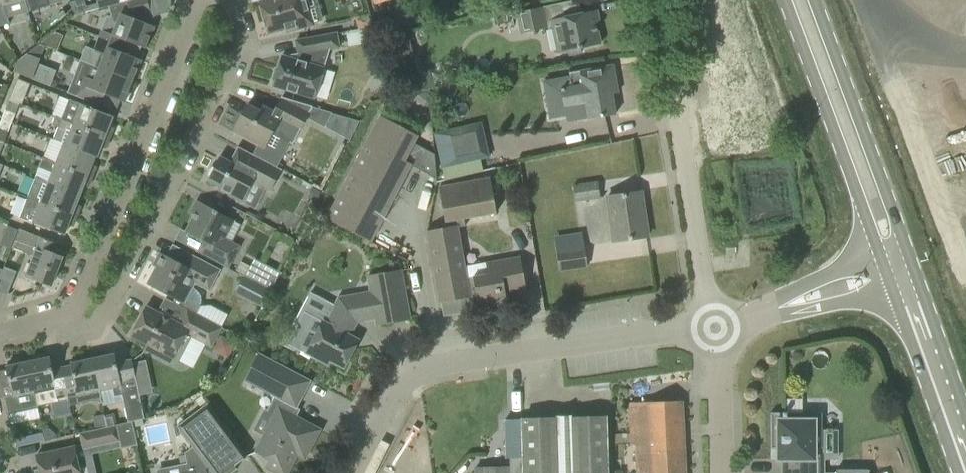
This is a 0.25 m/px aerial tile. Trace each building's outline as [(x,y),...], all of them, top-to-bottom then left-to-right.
[(9,23),(4,4),(20,0),(0,0),(0,26),(9,23)] [(28,11),(70,0),(26,0),(28,11)] [(119,0),(97,0),(96,0),(97,4),(85,7),(83,0),(76,0),(70,2),(74,14),(98,8),(99,9),(109,6),(119,3),(119,0)] [(119,3),(109,6),(112,16),(106,17),(102,30),(126,40),(145,48),(154,26),(142,21),(145,16),(144,12),(150,11),(147,0),(131,0),(119,3)] [(259,1),(268,33),(284,29),(285,32),(313,25),(306,0),(265,0),(259,1)] [(596,10),(552,20),(549,5),(529,10),(516,13),(520,34),(551,27),(557,54),(568,52),(568,55),(581,52),(581,48),(600,44),(596,27),(599,26),(596,10)] [(508,10),(493,13),(495,23),(510,19),(508,10)] [(368,14),(354,17),(358,29),(371,25),(368,14)] [(104,55),(99,67),(99,68),(133,81),(141,59),(121,52),(126,40),(102,30),(93,51),(104,55)] [(314,98),(329,49),(339,47),(336,33),(295,40),(298,55),(299,54),(297,60),(282,55),(277,69),(274,70),(271,80),(273,82),(272,86),(314,98)] [(408,34),(389,38),(395,64),(415,59),(408,34)] [(37,46),(17,62),(12,73),(31,80),(43,48),(37,46)] [(133,81),(99,68),(99,67),(79,59),(78,60),(81,61),(76,75),(74,74),(67,93),(100,106),(105,94),(124,102),(133,81)] [(34,80),(50,84),(55,67),(38,62),(34,80)] [(570,76),(559,78),(566,120),(587,117),(588,118),(614,113),(610,86),(616,85),(612,64),(570,72),(570,76)] [(22,104),(29,84),(17,79),(13,89),(9,99),(19,103),(22,104)] [(455,87),(439,89),(441,101),(457,98),(455,87)] [(428,89),(414,92),(415,99),(424,106),(431,104),(428,89)] [(327,128),(336,113),(282,97),(274,112),(263,106),(260,111),(247,105),(233,130),(264,147),(272,131),(279,134),(278,135),(293,143),(306,117),(327,128)] [(19,103),(9,99),(5,109),(15,113),(19,103)] [(69,99),(61,119),(110,138),(114,129),(109,126),(113,116),(81,104),(69,99)] [(445,114),(444,104),(435,105),(436,115),(445,114)] [(380,115),(366,142),(411,166),(436,179),(434,155),(413,144),(418,135),(380,115)] [(54,139),(64,143),(97,156),(101,147),(106,148),(110,138),(61,119),(55,117),(52,124),(58,126),(54,139)] [(481,122),(434,133),(441,167),(489,157),(481,122)] [(366,142),(353,167),(398,191),(411,166),(366,142)] [(91,164),(95,156),(97,157),(97,156),(64,143),(56,162),(56,163),(92,177),(96,168),(91,164)] [(271,191),(282,169),(237,146),(229,161),(219,156),(214,167),(212,166),(208,170),(207,175),(209,176),(207,180),(219,187),(217,190),(242,203),(253,182),(271,191)] [(52,172),(48,182),(79,195),(83,186),(89,186),(92,177),(56,163),(56,162),(43,158),(40,168),(52,172)] [(353,167),(339,193),(384,216),(398,191),(353,167)] [(27,197),(77,217),(81,207),(76,204),(79,195),(48,182),(35,177),(27,197)] [(446,227),(465,224),(464,218),(496,212),(490,177),(439,186),(446,227)] [(573,185),(575,201),(599,197),(597,182),(573,185)] [(312,186),(307,196),(316,200),(321,191),(312,186)] [(607,197),(613,241),(647,236),(641,192),(607,197)] [(384,216),(339,193),(326,219),(327,219),(371,242),(384,216)] [(27,197),(19,217),(64,235),(67,225),(73,226),(77,217),(27,197)] [(218,262),(228,267),(239,246),(225,238),(234,220),(196,200),(190,212),(194,214),(185,231),(206,242),(201,253),(218,262)] [(465,224),(446,227),(427,230),(436,283),(439,302),(441,302),(443,316),(462,313),(462,311),(478,308),(478,310),(507,305),(505,292),(526,288),(520,257),(465,266),(458,227),(465,226),(465,224)] [(17,230),(6,226),(0,241),(0,244),(9,248),(17,230)] [(34,256),(26,276),(51,286),(62,256),(51,251),(54,242),(19,229),(12,247),(34,256)] [(559,253),(562,269),(587,266),(585,249),(559,253)] [(172,302),(187,309),(193,313),(198,305),(199,301),(199,297),(198,293),(195,290),(192,288),(188,286),(190,281),(209,291),(221,269),(192,254),(185,266),(160,252),(157,259),(160,260),(148,284),(174,298),(172,302)] [(246,276),(271,289),(279,273),(261,263),(251,266),(246,276)] [(16,271),(4,267),(3,270),(0,277),(0,292),(7,295),(16,271)] [(305,310),(287,344),(292,346),(311,356),(328,365),(330,360),(344,367),(352,351),(359,339),(354,337),(350,334),(357,322),(358,322),(372,319),(375,319),(376,325),(409,319),(401,270),(367,276),(370,292),(368,293),(354,295),(352,295),(338,298),(326,322),(305,310)] [(256,283),(248,298),(262,306),(271,290),(256,283)] [(187,309),(179,324),(146,306),(130,335),(148,344),(145,349),(170,362),(173,358),(174,357),(179,360),(187,345),(182,342),(186,333),(211,346),(221,327),(193,313),(187,309)] [(226,357),(234,344),(220,334),(212,347),(226,357)] [(92,358),(99,391),(112,388),(114,396),(122,395),(128,422),(144,419),(137,383),(136,380),(132,363),(132,360),(116,363),(114,354),(92,358)] [(244,380),(274,397),(267,410),(275,415),(265,435),(256,452),(270,459),(267,466),(280,472),(286,472),(296,453),(299,455),(303,446),(309,449),(319,430),(301,420),(294,417),(298,410),(295,409),(309,382),(258,354),(244,380)] [(68,401),(63,377),(64,377),(62,367),(52,369),(49,357),(27,361),(37,407),(52,404),(54,417),(70,413),(69,407),(68,401)] [(99,391),(92,358),(70,363),(71,365),(62,367),(64,377),(63,377),(68,401),(69,407),(70,406),(79,404),(85,402),(95,402),(102,403),(99,391)] [(4,396),(8,414),(37,408),(37,407),(27,361),(24,362),(23,359),(12,361),(13,365),(5,366),(11,395),(4,396)] [(145,361),(132,363),(136,380),(137,383),(149,381),(145,361)] [(637,472),(685,472),(682,401),(644,402),(645,422),(634,423),(637,472)] [(237,469),(234,466),(247,456),(207,403),(177,426),(192,447),(185,453),(187,463),(156,470),(157,472),(231,472),(237,469)] [(779,472),(818,472),(818,458),(814,458),(814,448),(821,448),(821,412),(770,412),(770,448),(779,448),(779,472)] [(606,416),(568,417),(568,416),(558,416),(559,418),(521,419),(523,472),(607,472),(606,416)] [(116,425),(79,433),(83,449),(120,441),(121,447),(137,443),(132,421),(128,422),(116,425)] [(631,444),(631,432),(617,433),(617,438),(613,438),(613,445),(631,444)] [(484,438),(484,447),(494,447),(495,439),(484,438)] [(35,471),(36,472),(80,472),(74,446),(56,450),(41,454),(38,454),(36,455),(37,456),(38,462),(40,470),(35,471)]
